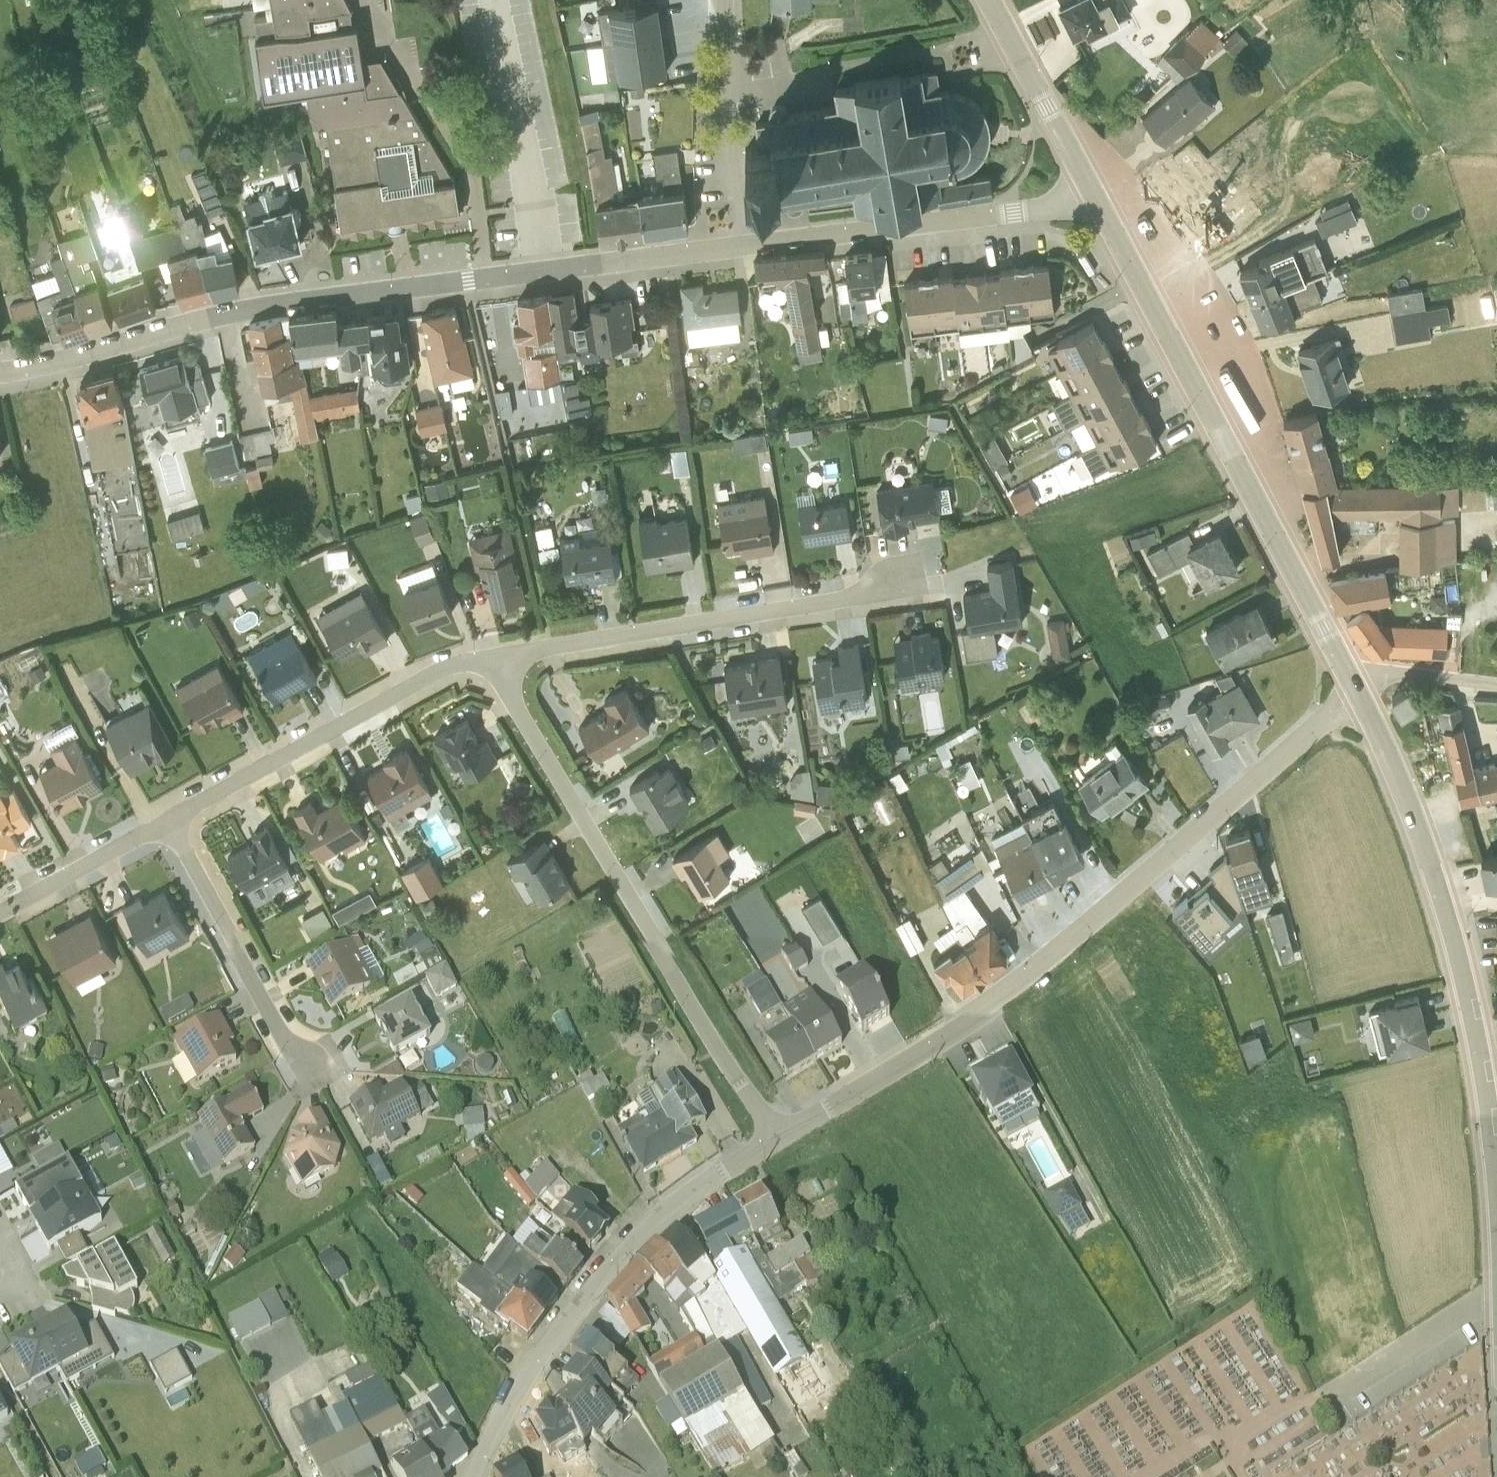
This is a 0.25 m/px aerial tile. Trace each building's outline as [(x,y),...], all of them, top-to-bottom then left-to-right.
[(271,0),(253,0),(254,2),(265,1),(267,14),(273,13),(271,0)] [(267,14),(254,16),(257,35),(254,35),(264,94),(306,87),(309,110),(326,122),(414,110),(380,53),(362,56),(357,19),(352,20),(349,2),(353,2),(351,0),(271,0),(273,13),(267,14)] [(661,32),(656,0),(653,0),(597,8),(602,41),(661,32)] [(1058,8),(1063,18),(1066,17),(1073,31),(1085,25),(1088,30),(1130,9),(1125,0),(1067,0),(1059,4),(1060,6),(1058,8)] [(1162,52),(1184,73),(1205,51),(1203,49),(1216,35),(1198,19),(1186,31),(1183,29),(1162,52)] [(1247,40),(1236,27),(1221,41),(1232,54),(1247,40)] [(607,76),(666,68),(661,32),(602,41),(607,76)] [(759,145),(744,148),(750,180),(764,177),(768,201),(782,198),(783,202),(784,202),(784,204),(785,206),(787,208),(789,210),(791,211),(793,211),(796,210),(798,209),(800,208),(802,205),(802,203),(803,200),(802,198),(853,190),(855,208),(876,204),(876,207),(921,200),(921,197),(938,194),(940,202),(992,194),(989,173),(967,177),(966,166),(969,164),(977,158),(982,152),(985,145),(988,136),(988,128),(987,121),(985,113),(981,106),(976,101),(970,96),(962,92),(952,89),(941,90),(936,70),(921,73),(920,71),(901,75),(900,72),(853,80),(854,83),(835,86),(837,104),(788,112),(785,107),(783,105),(781,104),(778,104),(775,104),(772,105),(770,110),(769,113),(770,116),(769,116),(769,120),(755,122),(759,145)] [(1188,78),(1141,119),(1165,145),(1182,130),(1185,132),(1214,107),(1188,78)] [(16,82),(8,85),(15,104),(23,101),(16,82)] [(639,196),(624,197),(619,162),(612,162),(611,153),(605,154),(597,116),(600,116),(598,106),(579,109),(586,145),(599,239),(644,233),(639,196)] [(414,110),(326,122),(340,223),(341,233),(397,224),(460,215),(454,178),(414,110)] [(273,131),(280,161),(306,154),(299,124),(273,131)] [(1328,142),(1298,156),(1318,198),(1348,183),(1328,142)] [(639,196),(644,233),(688,226),(676,149),(652,152),(656,177),(662,176),(664,192),(639,196)] [(1241,192),(1222,207),(1179,152),(1146,177),(1192,235),(1215,217),(1229,235),(1257,213),(1241,192)] [(206,165),(191,170),(208,212),(223,207),(206,165)] [(241,199),(255,256),(302,244),(292,203),(290,203),(286,188),(270,192),(269,188),(260,190),(260,194),(241,199)] [(1327,217),(1320,220),(1325,232),(1359,218),(1350,196),(1323,207),(1327,217)] [(127,232),(120,213),(115,199),(106,202),(110,215),(108,216),(117,240),(115,241),(123,264),(103,271),(120,320),(155,308),(142,268),(139,268),(127,232)] [(213,295),(238,288),(227,245),(220,229),(204,234),(201,220),(198,221),(194,211),(185,215),(179,200),(171,202),(187,249),(196,247),(213,295)] [(133,208),(120,213),(139,268),(158,261),(165,281),(175,277),(184,302),(213,295),(196,247),(187,249),(179,226),(142,236),(141,233),(142,232),(133,208)] [(89,330),(113,324),(92,266),(90,266),(88,258),(97,254),(89,230),(88,229),(58,241),(62,254),(89,330)] [(1238,273),(1250,300),(1250,301),(1327,271),(1314,239),(1256,260),(1257,265),(1238,273)] [(800,365),(822,361),(807,271),(825,269),(823,253),(755,259),(759,286),(760,286),(783,282),(800,365)] [(847,281),(836,283),(842,318),(851,316),(852,322),(867,320),(863,292),(879,290),(880,299),(890,297),(884,253),(844,258),(847,281)] [(62,254),(49,259),(60,289),(36,298),(45,325),(46,325),(52,340),(64,336),(65,339),(89,330),(62,254)] [(1028,272),(1024,272),(1019,273),(1019,271),(999,273),(1005,327),(1007,327),(1008,338),(1022,336),(1022,333),(1030,328),(1029,321),(1053,318),(1054,316),(1047,266),(1028,269),(1028,272)] [(1007,327),(1005,327),(998,275),(986,276),(985,274),(975,275),(984,344),(1008,341),(1008,338),(1007,327)] [(952,281),(960,347),(984,344),(975,275),(965,277),(965,280),(952,281)] [(1321,301),(1321,300),(1312,278),(1312,277),(1250,301),(1260,326),(1279,318),(1281,322),(1302,314),(1300,309),(1321,301)] [(952,278),(926,281),(934,333),(957,330),(952,278)] [(926,281),(903,284),(910,335),(934,333),(926,281)] [(688,346),(739,340),(737,322),(741,322),(737,288),(703,291),(702,283),(679,286),(684,328),(686,328),(688,346)] [(1421,290),(1386,296),(1389,315),(1425,309),(1421,290)] [(621,356),(638,353),(637,341),(632,342),(630,326),(634,325),(630,300),(590,306),(591,318),(578,320),(574,293),(549,296),(558,359),(580,356),(581,362),(598,359),(596,348),(619,344),(621,356)] [(495,394),(504,433),(567,421),(549,296),(517,301),(519,318),(514,319),(519,355),(526,354),(526,357),(521,358),(525,388),(495,394)] [(37,311),(33,299),(9,306),(13,319),(37,311)] [(1449,322),(1446,306),(1425,310),(1425,309),(1389,315),(1395,344),(1430,338),(1428,327),(1449,322)] [(432,314),(422,317),(428,347),(425,349),(434,384),(473,375),(465,340),(461,340),(454,309),(444,311),(443,309),(432,312),(432,314)] [(289,319),(301,366),(325,363),(324,350),(339,348),(339,333),(336,313),(289,319)] [(398,313),(367,317),(372,343),(359,345),(362,361),(358,373),(376,371),(378,378),(384,384),(401,382),(407,375),(406,367),(410,366),(406,337),(401,337),(398,313)] [(291,399),(299,441),(318,439),(316,421),(311,396),(301,366),(289,319),(278,318),(249,325),(265,404),(291,399)] [(341,363),(362,361),(359,345),(372,343),(367,320),(352,322),(352,323),(350,323),(351,331),(339,333),(341,362),(341,363)] [(1047,352),(1058,374),(1104,350),(1091,325),(1090,325),(1056,344),(1057,347),(1047,352)] [(1343,353),(1338,338),(1296,352),(1312,401),(1349,388),(1338,355),(1343,353)] [(1104,350),(1058,374),(1071,398),(1117,373),(1104,350)] [(697,353),(686,354),(688,375),(703,374),(702,366),(698,366),(697,353)] [(183,355),(137,369),(147,402),(157,399),(166,426),(198,416),(195,404),(209,400),(199,367),(197,365),(194,363),(188,360),(185,361),(183,355)] [(114,556),(149,551),(133,461),(113,374),(112,373),(81,382),(78,385),(78,387),(82,402),(79,403),(78,404),(82,417),(91,468),(94,469),(97,469),(114,556)] [(1069,428),(1130,398),(1117,373),(1071,398),(1052,408),(1063,431),(1069,428)] [(567,416),(590,413),(588,399),(579,399),(576,379),(561,381),(567,416)] [(359,410),(356,389),(311,396),(316,421),(346,416),(345,412),(359,410)] [(1140,417),(1130,398),(1069,428),(1082,452),(1140,422),(1138,418),(1140,417)] [(415,411),(421,437),(446,431),(440,405),(415,411)] [(937,415),(931,429),(943,434),(949,420),(937,415)] [(1317,415),(1283,423),(1302,493),(1335,491),(1336,488),(1317,415)] [(1082,452),(1080,453),(1092,476),(1108,468),(1109,470),(1155,445),(1145,426),(1142,427),(1140,422),(1082,452)] [(812,443),(811,431),(788,434),(789,446),(812,443)] [(246,470),(250,489),(261,486),(258,471),(274,467),(269,443),(273,441),(271,432),(239,440),(244,461),(255,459),(256,468),(246,470)] [(766,449),(764,435),(732,440),(734,454),(766,449)] [(1006,461),(993,438),(979,445),(992,469),(1006,461)] [(212,485),(247,477),(246,470),(244,470),(243,467),(238,467),(232,441),(204,447),(212,485)] [(444,482),(425,487),(428,500),(447,496),(444,482)] [(876,492),(882,535),(883,535),(908,531),(908,526),(938,521),(937,512),(950,510),(947,488),(934,490),(933,483),(876,492)] [(1398,524),(1399,570),(1456,561),(1454,523),(1440,523),(1440,518),(1458,517),(1457,488),(1335,491),(1302,493),(1321,562),(1339,558),(1332,520),(1400,520),(1400,524),(1398,524)] [(1024,490),(1005,499),(1014,516),(1032,507),(1024,490)] [(812,493),(796,496),(804,548),(852,540),(846,504),(815,509),(812,493)] [(419,497),(404,500),(408,513),(422,510),(419,497)] [(763,497),(716,505),(725,553),(740,551),(742,559),(773,553),(763,497)] [(202,511),(170,519),(175,538),(207,530),(202,511)] [(409,521),(420,546),(434,541),(424,515),(409,521)] [(646,574),(693,566),(686,519),(655,523),(654,518),(637,521),(646,574)] [(331,532),(321,523),(311,534),(321,543),(331,532)] [(550,528),(534,531),(537,549),(553,546),(550,528)] [(615,577),(621,576),(617,552),(612,553),(609,538),(597,540),(595,529),(577,533),(578,537),(559,540),(566,581),(587,578),(589,585),(616,580),(615,577)] [(488,593),(491,607),(525,599),(509,531),(505,531),(467,540),(475,571),(478,570),(483,593),(488,593)] [(1152,532),(1130,539),(1133,549),(1155,542),(1152,532)] [(1187,533),(1146,555),(1158,577),(1190,560),(1204,587),(1236,571),(1217,535),(1194,547),(1187,533)] [(270,564),(291,558),(288,549),(267,555),(270,564)] [(347,567),(346,551),(326,553),(327,569),(347,567)] [(1022,625),(1012,564),(987,567),(990,593),(962,598),(968,632),(960,634),(965,661),(997,655),(993,630),(1022,625)] [(431,567),(397,579),(416,630),(451,617),(438,579),(436,580),(431,567)] [(1336,612),(1340,611),(1359,640),(1360,640),(1373,655),(1389,645),(1389,651),(1444,655),(1447,628),(1379,626),(1366,606),(1390,601),(1384,573),(1329,583),(1336,612)] [(360,593),(316,618),(341,661),(360,650),(364,657),(388,643),(360,593)] [(1241,614),(1205,633),(1223,668),(1275,640),(1258,609),(1242,617),(1241,614)] [(201,624),(194,612),(183,618),(190,630),(201,624)] [(1052,663),(1069,660),(1065,632),(1068,631),(1067,624),(1063,624),(1063,621),(1046,624),(1052,663)] [(289,633),(248,657),(274,703),(300,689),(301,691),(317,682),(289,633)] [(901,692),(934,687),(933,681),(944,679),(938,637),(930,639),(929,633),(910,636),(910,639),(892,642),(895,660),(893,661),(896,684),(900,683),(901,692)] [(866,701),(858,645),(837,648),(838,658),(811,662),(820,714),(823,713),(829,717),(837,716),(841,710),(864,706),(863,701),(866,701)] [(787,709),(780,658),(753,662),(754,665),(724,670),(731,717),(787,709)] [(217,667),(175,690),(198,732),(225,717),(229,722),(243,714),(217,667)] [(1256,718),(1237,686),(1231,674),(1214,679),(1223,694),(1207,703),(1204,699),(1187,709),(1211,752),(1227,744),(1223,737),(1256,718)] [(1134,687),(1120,692),(1125,706),(1140,700),(1134,687)] [(1405,689),(1391,698),(1401,711),(1414,702),(1405,689)] [(1445,738),(1454,777),(1473,772),(1458,705),(1457,705),(1433,709),(1428,690),(1418,692),(1429,741),(1445,738)] [(647,731),(624,691),(604,703),(609,712),(578,730),(597,761),(647,731)] [(1137,704),(1140,718),(1141,718),(1170,708),(1167,696),(1137,704)] [(1046,710),(1041,700),(1026,708),(1031,719),(1046,710)] [(148,704),(104,729),(131,777),(174,752),(148,704)] [(941,710),(925,713),(929,733),(944,731),(941,710)] [(464,781),(497,764),(486,744),(477,749),(472,741),(475,739),(466,723),(434,740),(450,769),(456,766),(464,781)] [(934,749),(946,775),(951,773),(941,752),(971,735),(978,747),(982,744),(975,732),(976,731),(974,727),(969,730),(934,749)] [(103,791),(74,737),(49,751),(55,763),(38,773),(61,815),(103,791)] [(1079,784),(1102,814),(1127,795),(1130,797),(1145,785),(1114,744),(1105,751),(1111,760),(1079,784)] [(895,761),(908,759),(906,747),(893,748),(895,761)] [(367,780),(395,834),(411,826),(404,814),(432,799),(407,752),(392,760),(394,766),(367,780)] [(1473,770),(1480,805),(1496,801),(1496,764),(1473,770)] [(976,778),(971,766),(956,772),(961,784),(976,778)] [(658,773),(629,791),(639,807),(642,806),(647,814),(644,816),(654,832),(683,814),(682,812),(690,807),(668,770),(660,775),(658,773)] [(789,799),(813,802),(809,772),(808,772),(795,775),(789,784),(791,790),(789,799)] [(1454,777),(1461,806),(1479,801),(1473,772),(1454,777)] [(906,790),(898,775),(887,781),(896,796),(906,790)] [(532,788),(516,784),(512,799),(528,804),(532,788)] [(816,805),(837,807),(838,788),(817,787),(816,805)] [(19,849),(11,833),(14,831),(16,834),(31,825),(12,793),(3,798),(0,794),(0,860),(19,849)] [(312,805),(293,816),(320,862),(341,849),(344,854),(364,843),(341,802),(317,815),(312,805)] [(1023,823),(1052,880),(1066,873),(1062,863),(1079,855),(1052,802),(1021,818),(1023,823)] [(813,820),(816,807),(795,803),(793,816),(813,820)] [(1494,830),(1496,829),(1496,804),(1488,807),(1494,830)] [(1052,880),(1023,823),(992,840),(989,835),(977,841),(997,879),(1007,873),(1020,897),(1052,880)] [(274,845),(266,830),(252,838),(256,845),(227,861),(244,892),(246,891),(255,907),(272,898),(270,896),(293,883),(285,869),(287,868),(285,866),(296,861),(285,840),(274,845)] [(1236,871),(1258,864),(1248,833),(1226,840),(1236,871)] [(728,855),(716,835),(672,862),(681,878),(685,876),(699,898),(729,880),(718,861),(728,855)] [(543,844),(505,866),(514,882),(523,877),(527,884),(526,885),(536,902),(567,884),(543,844)] [(943,905),(953,926),(986,976),(1006,961),(994,944),(999,940),(963,890),(983,875),(970,856),(948,871),(940,860),(927,869),(936,882),(934,884),(943,905)] [(1226,858),(1225,858),(1207,873),(1211,878),(1171,912),(1199,945),(1196,948),(1209,962),(1248,927),(1226,858)] [(1479,862),(1484,887),(1496,885),(1496,858),(1479,862)] [(442,886),(428,860),(401,875),(416,902),(442,886)] [(139,901),(122,910),(147,956),(167,946),(170,951),(188,940),(174,914),(174,910),(172,906),(169,905),(163,895),(143,906),(139,901)] [(370,909),(362,896),(347,905),(354,918),(370,909)] [(840,934),(819,899),(800,910),(822,945),(840,934)] [(439,914),(431,901),(419,908),(427,922),(439,914)] [(1285,964),(1301,958),(1283,909),(1268,914),(1285,964)] [(321,912),(301,924),(311,940),(331,928),(321,912)] [(88,917),(48,940),(75,988),(116,966),(88,917)] [(923,948),(909,920),(895,927),(910,955),(923,948)] [(942,955),(932,963),(944,981),(951,976),(963,993),(986,976),(953,926),(932,941),(942,955)] [(421,930),(402,942),(408,951),(414,947),(424,964),(421,966),(420,965),(417,967),(421,974),(443,961),(434,947),(432,948),(421,930)] [(357,936),(307,964),(329,1005),(383,975),(367,946),(363,948),(357,936)] [(794,942),(780,950),(794,973),(807,965),(794,942)] [(457,984),(445,963),(424,974),(436,995),(457,984)] [(0,966),(0,1004),(14,1029),(47,1011),(30,981),(26,983),(17,967),(5,973),(1,965),(0,966)] [(780,1003),(765,978),(760,970),(741,982),(761,1015),(780,1003)] [(889,1012),(862,970),(835,986),(861,1029),(889,1012)] [(810,990),(783,1006),(793,1022),(813,1058),(841,1042),(810,990)] [(165,1005),(170,1014),(195,1000),(190,991),(165,1005)] [(373,1017),(393,1053),(430,1033),(410,996),(373,1017)] [(1423,1019),(1418,998),(1417,998),(1394,1003),(1395,1009),(1368,1016),(1379,1057),(1425,1045),(1420,1027),(1419,1027),(1417,1021),(1423,1019)] [(234,1037),(219,1011),(172,1037),(180,1051),(181,1050),(197,1078),(236,1057),(227,1041),(234,1037)] [(1309,1021),(1288,1026),(1293,1046),(1314,1040),(1309,1021)] [(813,1058),(793,1023),(767,1040),(787,1074),(813,1058)] [(102,1042),(90,1040),(88,1054),(100,1056),(102,1042)] [(1005,1050),(970,1070),(1001,1128),(1038,1108),(1005,1050)] [(100,1066),(104,1081),(116,1078),(112,1063),(100,1066)] [(589,1070),(575,1078),(601,1123),(613,1116),(602,1095),(612,1089),(602,1072),(593,1077),(589,1070)] [(685,1094),(674,1075),(650,1089),(682,1149),(696,1141),(689,1129),(705,1120),(704,1119),(703,1120),(686,1093),(685,1094)] [(348,1101),(370,1142),(420,1115),(419,1114),(433,1106),(420,1082),(406,1090),(401,1080),(383,1089),(380,1084),(348,1101)] [(240,1121),(263,1108),(250,1086),(249,1086),(197,1115),(204,1129),(191,1136),(209,1168),(222,1161),(223,1162),(254,1144),(240,1121)] [(682,1149),(650,1089),(638,1097),(644,1108),(633,1114),(636,1118),(617,1130),(642,1172),(682,1149)] [(468,1135),(487,1133),(484,1106),(465,1108),(468,1135)] [(340,1146),(320,1108),(295,1122),(298,1127),(290,1131),(283,1152),(301,1185),(335,1167),(340,1146)] [(61,1138),(35,1152),(39,1161),(66,1147),(61,1138)] [(67,1159),(16,1188),(37,1227),(101,1190),(91,1171),(78,1178),(67,1159)] [(560,1174),(545,1160),(530,1175),(525,1169),(518,1177),(538,1197),(535,1200),(553,1217),(588,1251),(591,1248),(593,1246),(599,1240),(598,1238),(601,1236),(598,1233),(605,1226),(593,1214),(595,1211),(573,1189),(560,1202),(546,1188),(560,1174)] [(512,1169),(511,1169),(503,1175),(528,1206),(538,1197),(512,1169)] [(139,1171),(128,1177),(134,1188),(145,1182),(139,1171)] [(1067,1180),(1041,1194),(1055,1220),(1059,1218),(1069,1235),(1088,1224),(1079,1207),(1081,1205),(1067,1180)] [(761,1191),(760,1191),(734,1204),(764,1258),(769,1255),(764,1245),(784,1234),(761,1191)] [(100,1218),(89,1198),(37,1227),(49,1247),(56,1243),(66,1261),(87,1249),(77,1231),(100,1218)] [(160,1207),(167,1220),(180,1213),(173,1200),(160,1207)] [(774,1279),(750,1234),(734,1204),(694,1225),(694,1226),(710,1254),(712,1259),(705,1262),(746,1334),(798,1420),(820,1408),(823,1412),(839,1401),(837,1397),(844,1394),(838,1383),(844,1380),(822,1343),(805,1354),(785,1320),(776,1304),(803,1287),(792,1267),(774,1279)] [(161,1225),(151,1230),(168,1260),(177,1255),(161,1225)] [(697,1288),(688,1297),(694,1304),(754,1411),(771,1402),(737,1338),(746,1334),(705,1262),(676,1231),(675,1231),(659,1246),(697,1288)] [(523,1253),(566,1286),(582,1265),(539,1232),(523,1253)] [(114,1243),(61,1272),(65,1279),(72,1275),(77,1282),(76,1283),(89,1287),(91,1294),(96,1295),(92,1308),(114,1314),(115,1311),(115,1310),(131,1315),(134,1304),(133,1297),(130,1289),(137,1285),(114,1243)] [(694,1304),(688,1297),(697,1288),(656,1244),(638,1260),(681,1312),(693,1336),(647,1365),(712,1472),(722,1472),(742,1461),(744,1462),(771,1444),(754,1411),(694,1304)] [(331,1279),(349,1272),(338,1245),(321,1252),(331,1279)] [(493,1281),(542,1318),(557,1299),(545,1290),(555,1278),(516,1249),(493,1281)] [(527,1339),(542,1318),(472,1265),(457,1285),(481,1304),(478,1308),(508,1331),(511,1327),(527,1339)] [(641,1291),(627,1273),(607,1296),(615,1310),(605,1304),(597,1314),(603,1319),(596,1327),(619,1347),(630,1334),(632,1339),(650,1329),(634,1299),(641,1291)] [(243,1341),(291,1317),(278,1290),(230,1314),(243,1341)] [(60,1317),(37,1329),(65,1381),(113,1355),(95,1321),(75,1332),(67,1317),(60,1317)] [(37,1329),(11,1343),(14,1350),(0,1358),(0,1366),(14,1390),(57,1367),(37,1329)] [(587,1336),(571,1355),(621,1399),(638,1379),(587,1336)] [(180,1348),(154,1360),(166,1389),(192,1377),(180,1348)] [(602,1444),(622,1421),(613,1413),(621,1399),(577,1361),(561,1379),(571,1388),(558,1405),(583,1447),(592,1436),(602,1444)] [(353,1369),(332,1380),(336,1387),(357,1377),(353,1369)] [(342,1394),(367,1443),(406,1424),(378,1376),(342,1394)] [(443,1387),(427,1397),(456,1435),(466,1428),(443,1387)] [(382,1473),(338,1388),(331,1392),(346,1426),(329,1434),(313,1403),(289,1416),(319,1476),(384,1476),(382,1473)] [(558,1405),(533,1420),(544,1439),(539,1442),(548,1456),(548,1457),(557,1452),(566,1468),(551,1476),(589,1476),(598,1472),(583,1447),(558,1405)] [(412,1434),(438,1476),(440,1476),(467,1456),(447,1431),(440,1435),(432,1422),(412,1434)] [(100,1446),(77,1459),(86,1474),(109,1461),(100,1446)] [(408,1454),(402,1453),(389,1461),(398,1476),(437,1476),(419,1447),(408,1454)] [(809,1475),(793,1452),(788,1455),(785,1451),(781,1454),(796,1476),(806,1476),(809,1475)] [(494,1476),(524,1476),(517,1463),(493,1476),(494,1476)]
